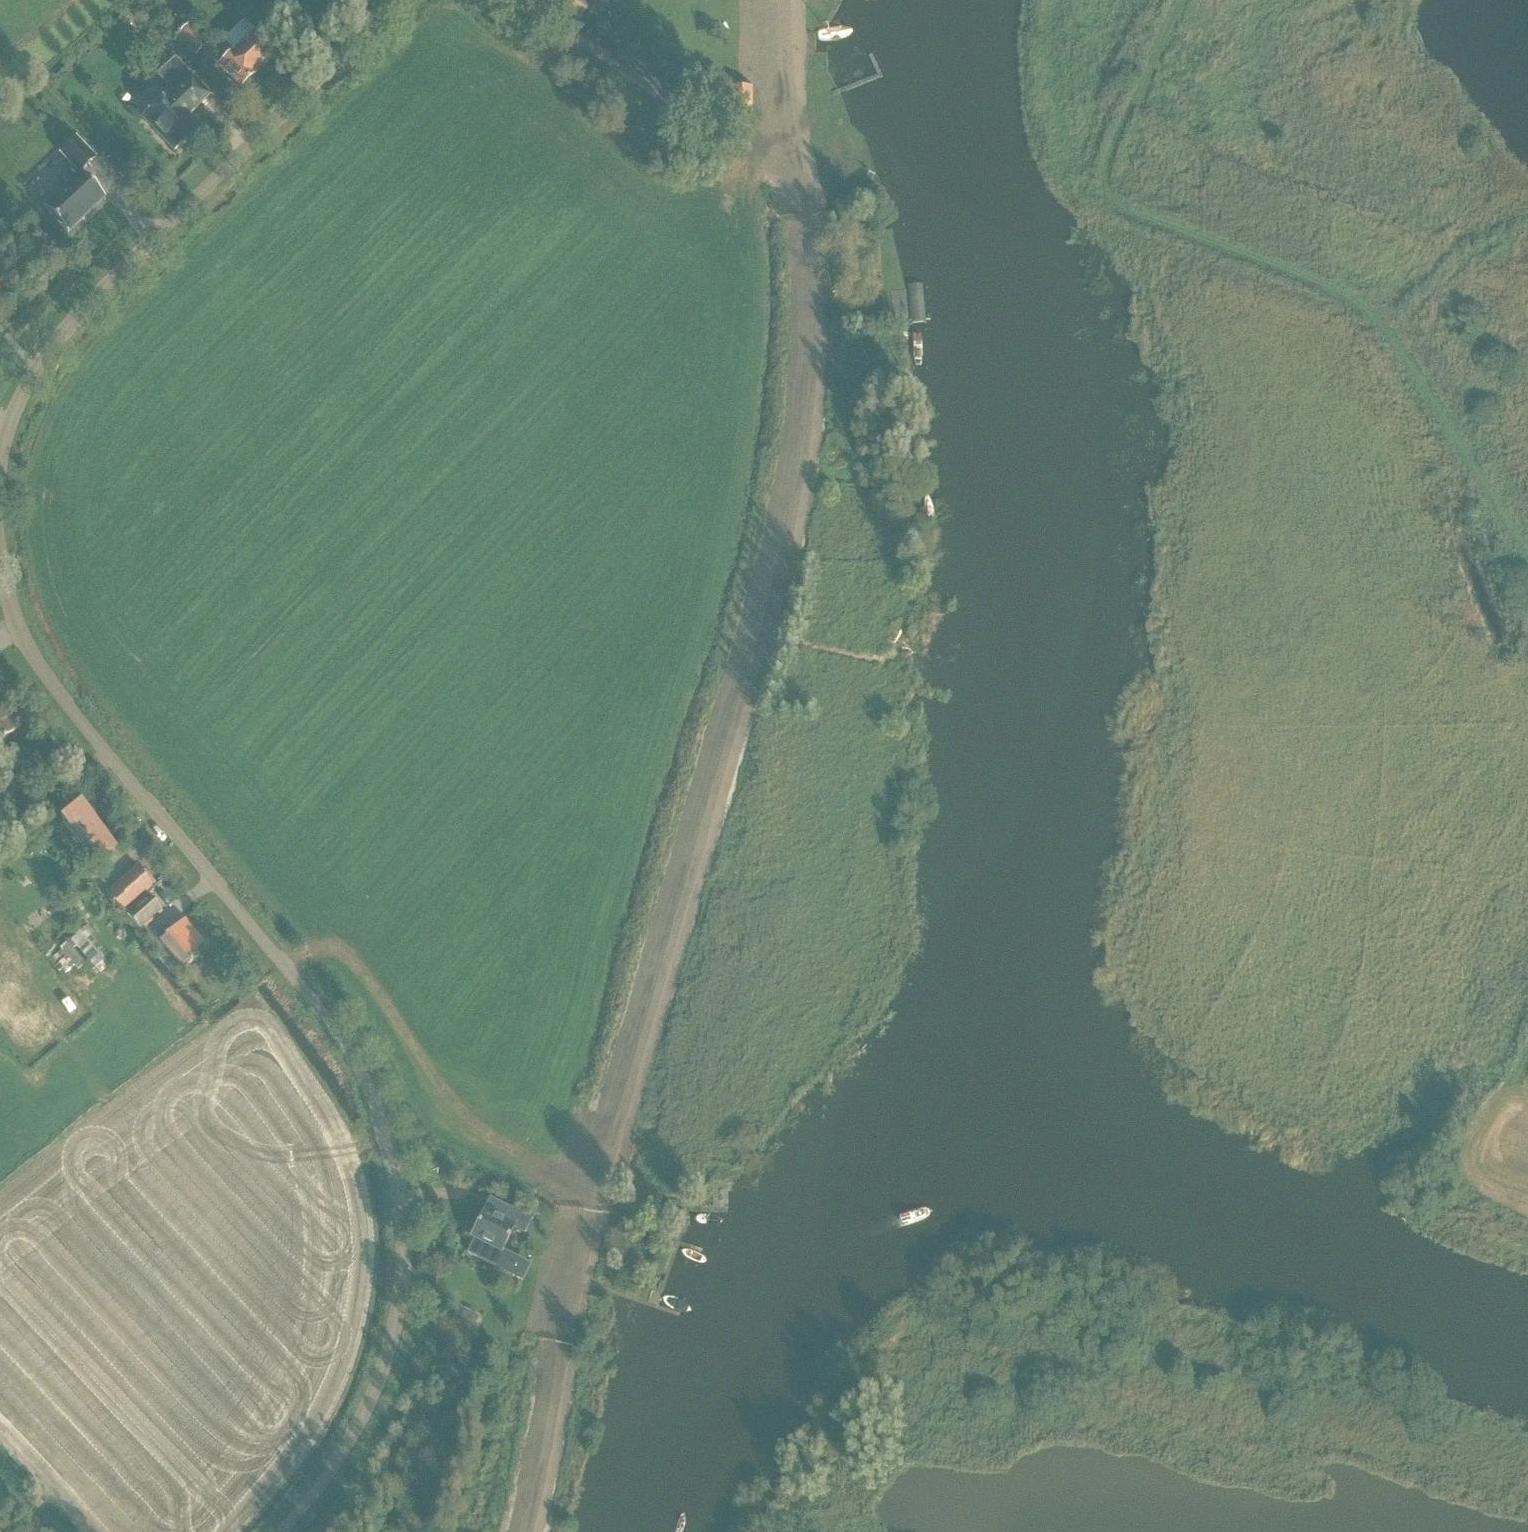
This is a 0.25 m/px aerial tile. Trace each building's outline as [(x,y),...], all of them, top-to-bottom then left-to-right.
[(279,53),(247,19),(224,41),(228,45),(214,59),(241,88),(279,53)] [(526,27),(519,22),(514,29),(521,34),(526,27)] [(210,44),(191,24),(176,37),(195,57),(210,44)] [(212,95),(176,57),(157,75),(173,91),(170,94),(169,92),(142,118),(175,153),(202,127),(191,115),(212,95)] [(752,87),(733,87),(732,117),(752,117),(752,87)] [(66,184),(42,206),(68,233),(105,197),(81,172),(97,158),(76,136),(58,153),(73,168),(61,179),(66,184)] [(119,847),(82,801),(61,818),(98,864),(119,847)] [(123,911),(153,884),(136,866),(106,893),(123,911)] [(147,894),(126,913),(140,929),(161,909),(147,894)] [(178,933),(174,928),(160,940),(184,968),(198,956),(194,951),(203,943),(187,925),(178,933)] [(110,956),(84,928),(61,949),(79,970),(89,960),(97,968),(110,956)] [(519,1214),(489,1200),(471,1238),(502,1252),(513,1228),(525,1234),(531,1220),(519,1214)] [(535,1265),(513,1254),(507,1267),(528,1279),(535,1265)]
